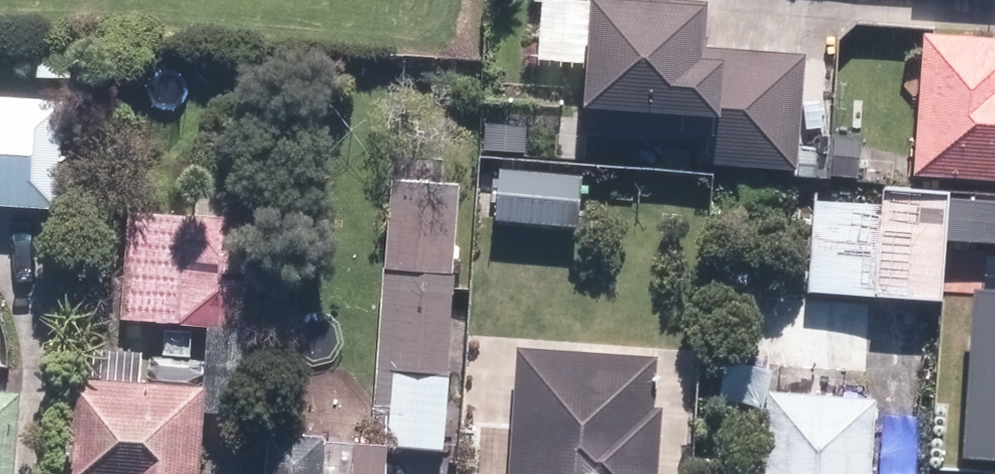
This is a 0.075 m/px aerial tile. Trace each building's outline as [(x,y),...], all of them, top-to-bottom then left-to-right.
[(584,130),(705,139),(704,155),(799,162),(807,54),(701,47),(704,1),(687,0),(594,0),(584,130)] [(920,169),(994,175),(994,40),(931,35),(920,169)] [(61,205),(67,100),(0,96),(0,201),(61,205)] [(503,170),(499,217),(579,224),(583,177),(503,170)] [(272,432),(269,473),(388,473),(390,442),(444,446),(463,185),(394,179),(374,443),(329,442),(329,436),(272,432)] [(813,290),(945,298),(949,237),(994,239),(994,201),(950,199),(951,191),(885,187),(884,201),(818,197),(813,290)] [(134,214),(128,316),(256,323),(262,222),(134,214)] [(981,288),(968,450),(994,453),(994,289),(981,288)] [(521,346),(511,473),(651,473),(660,357),(521,346)] [(75,378),(68,473),(196,473),(203,388),(75,378)] [(20,390),(0,389),(0,473),(14,473),(20,390)] [(771,391),(765,473),(867,473),(872,398),(771,391)]
